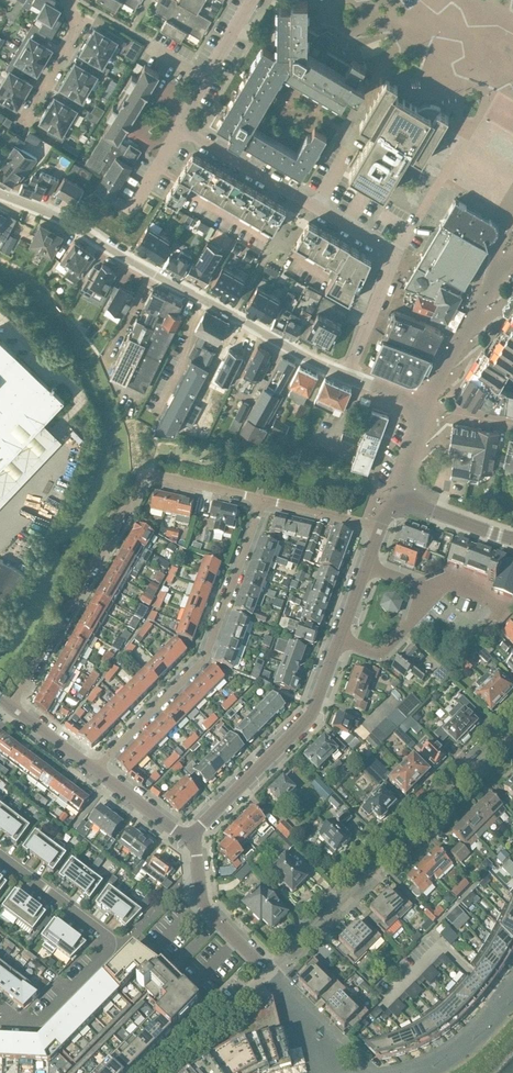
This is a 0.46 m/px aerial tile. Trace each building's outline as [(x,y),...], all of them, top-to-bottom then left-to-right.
[(38,13),(59,8),(52,4),(54,2),(55,3),(56,0),(26,0),(23,4),(29,8),(33,1),(42,7),(38,13)] [(115,9),(121,0),(108,0),(106,4),(115,9)] [(135,8),(140,0),(122,0),(135,8)] [(182,15),(191,0),(158,0),(158,1),(182,15)] [(182,15),(206,29),(211,20),(197,11),(203,2),(200,0),(191,0),(182,15)] [(216,124),(231,133),(228,138),(239,145),(242,140),(248,143),(246,146),(250,149),(252,146),(267,155),(265,158),(269,160),(271,157),(287,166),(285,169),(289,172),(291,168),(301,175),(307,164),(309,164),(312,158),(315,160),(318,156),(315,154),(327,134),(314,127),(310,134),(307,134),(306,136),(303,134),(301,136),(305,138),(296,152),(251,126),(260,110),(263,112),(266,108),(263,106),(272,91),(275,93),(277,89),(274,87),(283,72),(341,107),(349,93),(358,98),(365,86),(357,81),(365,67),(353,60),(350,65),(328,51),(328,40),(318,35),(307,28),(308,0),(294,0),(291,2),(291,6),(278,6),(277,40),(271,51),(263,46),(248,72),(245,70),(242,74),(245,76),(236,91),(233,89),(231,93),(234,95),(216,124)] [(161,28),(171,34),(182,15),(158,1),(152,10),(166,18),(161,28)] [(33,22),(29,29),(44,37),(47,32),(52,35),(54,31),(55,31),(63,18),(58,14),(57,15),(55,14),(59,8),(38,13),(45,17),(39,26),(33,22)] [(171,34),(180,40),(186,30),(200,38),(206,29),(182,15),(171,34)] [(87,40),(109,53),(115,42),(119,44),(123,37),(108,29),(105,34),(95,28),(93,33),(92,32),(87,40)] [(29,29),(19,46),(45,61),(50,53),(48,52),(51,48),(41,42),(44,37),(29,29)] [(88,63),(103,72),(106,66),(103,64),(109,53),(87,40),(82,47),(84,48),(81,52),(91,58),(88,63)] [(19,46),(9,63),(24,71),(27,66),(37,72),(39,68),(40,69),(45,61),(19,46)] [(67,74),(89,87),(95,76),(99,78),(103,72),(88,63),(85,68),(75,62),(73,67),(71,66),(67,74)] [(25,95),(29,87),(28,86),(31,82),(21,77),(24,71),(9,63),(0,78),(0,80),(25,95)] [(105,131),(118,139),(159,72),(145,64),(136,77),(132,74),(119,95),(121,97),(116,106),(113,105),(107,115),(111,118),(104,131),(105,131)] [(68,97),(83,106),(86,100),(82,98),(89,87),(67,74),(62,82),(63,82),(61,86),(71,92),(68,97)] [(349,173),(384,194),(409,151),(412,153),(411,154),(422,161),(430,148),(431,148),(433,148),(434,147),(435,147),(437,146),(438,145),(439,144),(441,143),(442,142),(443,141),(444,140),(444,138),(445,137),(445,136),(446,134),(446,133),(446,131),(446,130),(446,128),(445,128),(442,126),(448,116),(439,110),(440,107),(439,107),(438,106),(436,105),(434,105),(433,104),(431,104),(429,104),(428,104),(426,104),(424,105),(423,105),(421,106),(420,107),(418,107),(393,93),(397,86),(386,79),(360,124),(371,131),(372,129),(374,131),(349,173)] [(17,106),(19,102),(20,103),(25,95),(0,80),(0,104),(4,106),(7,100),(17,106)] [(47,108),(68,121),(72,124),(83,106),(68,97),(65,102),(55,97),(52,101),(51,100),(47,108)] [(47,132),(62,140),(66,134),(62,132),(68,121),(47,108),(42,116),(43,116),(41,121),(51,126),(47,132)] [(110,199),(111,199),(111,198),(115,193),(115,192),(119,186),(119,185),(123,179),(123,178),(127,173),(127,172),(141,149),(130,142),(128,145),(118,139),(105,131),(85,163),(104,175),(103,175),(103,176),(99,182),(99,183),(95,189),(94,189),(95,190),(110,199)] [(11,189),(16,179),(19,181),(37,159),(14,145),(0,169),(0,183),(11,189)] [(263,225),(273,230),(279,220),(280,220),(280,219),(286,208),(276,202),(275,202),(265,196),(264,196),(255,190),(254,190),(245,184),(244,184),(235,178),(234,178),(224,172),(225,172),(224,172),(214,166),(213,166),(204,160),(203,160),(193,154),(186,165),(186,164),(186,165),(180,175),(179,176),(180,176),(173,187),(172,188),(173,188),(166,199),(179,206),(192,183),(262,224),(263,225)] [(55,192),(74,203),(92,172),(81,165),(72,180),(64,175),(55,192)] [(32,194),(40,197),(44,190),(52,194),(59,179),(51,175),(40,172),(37,181),(31,178),(28,184),(23,182),(19,190),(31,195),(32,194)] [(455,198),(442,220),(488,247),(486,239),(489,238),(491,238),(493,236),(494,235),(496,233),(496,231),(497,228),(496,226),(495,224),(494,222),(492,221),(492,220),(455,198)] [(147,202),(143,209),(148,212),(153,205),(147,202)] [(5,239),(17,218),(8,213),(6,216),(0,213),(0,236),(5,239)] [(418,291),(418,292),(434,299),(441,283),(444,285),(448,277),(457,282),(462,285),(464,287),(488,247),(442,220),(414,269),(408,286),(407,286),(408,287),(410,288),(418,291)] [(325,287),(349,301),(355,287),(358,290),(362,281),(362,280),(366,272),(371,258),(361,252),(360,251),(360,252),(350,246),(351,246),(350,245),(350,246),(340,240),(340,239),(339,240),(330,234),(329,233),(329,234),(320,228),(319,227),(319,228),(309,222),(302,232),(302,233),(296,244),(306,250),(307,251),(307,250),(326,262),(323,268),(333,274),(325,287)] [(31,242),(51,253),(61,234),(41,223),(31,242)] [(136,246),(147,252),(159,233),(148,226),(136,246)] [(147,252),(157,259),(169,240),(159,233),(147,252)] [(64,272),(76,280),(80,274),(95,255),(75,240),(60,260),(69,266),(64,272)] [(207,242),(195,263),(209,272),(221,251),(222,250),(207,242)] [(163,267),(181,277),(191,259),(181,253),(176,261),(171,258),(172,257),(169,256),(163,267)] [(192,262),(185,274),(195,279),(202,268),(192,262)] [(111,267),(103,263),(94,279),(88,276),(82,287),(93,294),(96,287),(104,291),(114,272),(110,269),(111,267)] [(211,287),(222,293),(233,273),(223,267),(211,287)] [(202,268),(195,279),(204,285),(211,273),(202,268)] [(222,293),(233,299),(244,280),(233,273),(222,293)] [(431,314),(447,320),(455,305),(461,294),(457,292),(462,285),(457,282),(448,277),(444,285),(441,283),(434,299),(418,292),(418,291),(410,288),(408,287),(406,290),(403,297),(403,298),(403,300),(404,301),(404,302),(405,303),(406,304),(407,304),(413,307),(431,314)] [(120,286),(107,308),(121,315),(133,293),(120,286)] [(160,310),(167,295),(153,288),(144,306),(150,309),(146,318),(145,318),(144,320),(153,324),(156,318),(160,310)] [(246,307),(257,314),(269,294),(258,288),(246,307)] [(504,311),(508,313),(508,314),(511,316),(490,351),(485,349),(463,386),(468,388),(463,398),(477,406),(479,402),(488,407),(504,408),(504,412),(505,412),(505,411),(506,390),(500,386),(512,365),(512,293),(510,294),(510,296),(508,297),(509,301),(509,302),(505,303),(505,305),(503,306),(504,310),(504,311)] [(257,314),(268,320),(279,300),(269,294),(257,314)] [(167,295),(160,310),(166,313),(169,308),(177,312),(182,302),(170,296),(167,295)] [(270,327),(281,333),(291,312),(282,307),(276,317),(270,327)] [(121,350),(110,373),(114,375),(126,380),(126,379),(144,387),(159,355),(161,357),(182,315),(177,312),(169,308),(166,313),(162,321),(156,318),(153,324),(144,320),(137,317),(133,325),(135,326),(132,334),(130,333),(121,350)] [(200,333),(206,336),(219,342),(229,322),(206,310),(195,330),(200,333)] [(423,352),(429,354),(442,330),(441,329),(441,330),(425,322),(424,322),(394,310),(383,336),(412,347),(423,352),(422,352),(423,352)] [(281,333),(293,339),(301,324),(296,322),(299,316),(291,312),(281,333)] [(325,344),(330,347),(341,326),(336,323),(323,316),(318,313),(314,321),(311,327),(310,327),(307,334),(312,337),(311,337),(325,344)] [(192,358),(200,362),(207,349),(201,346),(206,336),(200,333),(195,343),(196,343),(189,356),(193,358),(192,358)] [(384,371),(416,384),(431,356),(383,336),(371,366),(384,371)] [(4,471),(8,467),(12,464),(15,460),(18,455),(21,451),(18,448),(64,399),(0,338),(0,473),(4,471)] [(267,359),(270,352),(258,346),(243,375),(256,381),(259,375),(262,377),(270,361),(267,359)] [(243,355),(229,348),(222,363),(220,362),(211,380),(212,379),(226,387),(226,388),(227,388),(243,355)] [(200,362),(209,367),(216,353),(207,349),(200,362)] [(241,428),(258,438),(260,439),(266,427),(264,426),(282,394),(280,393),(283,388),(281,387),(295,362),(282,356),(241,428)] [(200,362),(192,358),(181,380),(197,389),(209,367),(200,362)] [(288,394),(294,397),(295,399),(298,401),(301,400),(303,402),(308,392),(318,374),(300,365),(290,383),(293,385),(288,394)] [(314,401),(320,403),(328,407),(337,412),(337,411),(340,413),(343,406),(343,407),(351,389),(334,381),(325,377),(314,401)] [(185,411),(197,389),(181,380),(169,403),(185,411)] [(506,390),(505,411),(512,412),(512,390),(506,390)] [(243,401),(235,417),(243,421),(251,405),(243,401)] [(193,402),(189,409),(198,413),(201,407),(193,402)] [(185,411),(169,403),(155,429),(155,430),(174,433),(185,411)] [(365,427),(380,432),(387,413),(372,408),(365,427)] [(274,419),(270,427),(284,434),(288,426),(274,419)] [(450,477),(477,481),(479,470),(491,472),(499,431),(477,428),(453,424),(454,424),(453,424),(448,449),(457,451),(455,465),(452,465),(450,477)] [(358,445),(374,451),(380,432),(365,427),(358,445)] [(512,467),(512,439),(509,438),(506,455),(501,454),(499,463),(512,467)] [(351,464),(366,470),(374,451),(358,445),(351,464)] [(151,511),(164,514),(168,498),(155,495),(151,511)] [(164,514),(177,517),(181,501),(168,498),(164,514)] [(176,523),(189,526),(190,520),(194,504),(181,501),(177,517),(176,523)] [(224,535),(231,537),(233,531),(235,531),(237,523),(234,522),(237,511),(224,508),(225,504),(214,502),(211,517),(218,518),(214,534),(223,536),(224,535)] [(272,531),(308,540),(313,524),(275,515),(272,531)] [(143,525),(148,528),(152,521),(147,518),(143,525)] [(313,535),(319,537),(323,527),(316,525),(313,535)] [(400,542),(437,556),(440,546),(429,542),(432,535),(406,525),(400,541),(400,542)] [(129,541),(145,550),(149,543),(150,544),(155,536),(138,526),(132,534),(131,535),(129,539),(129,540),(129,541)] [(332,535),(329,541),(347,548),(352,536),(328,528),(326,533),(332,535)] [(261,540),(256,552),(274,558),(278,546),(261,540)] [(123,552),(138,561),(141,556),(149,560),(152,554),(145,550),(129,541),(126,545),(125,546),(122,549),(123,551),(123,552)] [(329,541),(325,554),(343,560),(345,555),(347,554),(348,550),(347,549),(347,548),(329,541)] [(512,599),(512,565),(509,564),(510,561),(456,541),(447,563),(489,579),(488,580),(496,583),(493,592),(512,599)] [(167,550),(173,554),(176,548),(170,545),(167,550)] [(291,556),(300,560),(304,550),(295,546),(291,556)] [(397,563),(414,569),(419,553),(411,550),(412,550),(407,548),(406,548),(399,546),(394,559),(398,560),(397,563)] [(177,558),(183,561),(186,553),(181,551),(177,558)] [(116,563),(132,572),(138,561),(123,552),(120,556),(118,557),(116,560),(117,562),(116,563)] [(256,552),(252,563),(269,570),(272,563),(286,568),(287,563),(274,558),(256,552)] [(320,567),(338,573),(340,568),(342,567),(343,563),(342,561),(343,560),(325,554),(320,567)] [(24,571),(0,558),(0,613),(24,571)] [(159,566),(165,570),(169,564),(162,560),(159,566)] [(200,573),(216,579),(221,565),(205,560),(200,573)] [(110,574),(126,583),(130,576),(135,580),(138,575),(132,572),(116,563),(114,567),(112,568),(110,571),(110,573),(110,574)] [(252,563),(247,575),(265,582),(269,570),(252,563)] [(169,575),(175,578),(178,570),(173,568),(169,575)] [(316,583),(333,590),(338,577),(320,570),(316,583)] [(155,581),(160,584),(165,576),(160,573),(155,581)] [(195,585),(211,591),(216,579),(200,573),(195,585)] [(104,585),(119,594),(126,583),(110,574),(107,578),(106,579),(104,582),(104,584),(104,585)] [(166,582),(171,585),(175,578),(169,575),(166,582)] [(247,575),(243,587),(261,594),(265,582),(247,575)] [(281,587),(288,589),(290,582),(284,580),(281,587)] [(147,588),(154,592),(157,587),(151,583),(147,588)] [(306,594),(329,603),(333,590),(316,583),(314,588),(309,586),(306,594)] [(97,596),(113,605),(119,594),(104,585),(101,589),(99,590),(97,593),(98,595),(97,596)] [(191,598),(207,604),(211,591),(195,585),(191,598)] [(243,587),(239,599),(256,605),(261,594),(243,587)] [(158,600),(163,602),(167,595),(161,592),(158,600)] [(306,609),(324,615),(329,603),(306,594),(303,603),(308,605),(306,609)] [(91,607),(107,616),(113,605),(97,596),(95,600),(93,601),(91,604),(91,606),(91,607)] [(186,611),(202,617),(207,604),(191,598),(186,611)] [(299,606),(300,602),(290,598),(288,602),(294,604),(299,606)] [(252,617),(254,613),(256,605),(239,599),(234,611),(252,617)] [(154,607),(160,610),(163,602),(158,600),(154,607)] [(85,617),(101,627),(107,616),(91,607),(88,611),(87,612),(85,615),(85,617)] [(302,622),(319,628),(324,615),(306,609),(302,622)] [(181,624),(197,630),(202,617),(186,611),(181,624)] [(149,619),(154,622),(158,614),(152,612),(149,619)] [(252,617),(265,623),(267,618),(254,613),(252,617)] [(228,628),(246,634),(250,622),(233,615),(228,628)] [(78,628),(94,638),(101,627),(85,617),(82,622),(80,622),(78,626),(79,628),(78,628)] [(291,644),(306,649),(308,644),(313,646),(316,637),(314,637),(316,632),(302,626),(282,619),(279,628),(287,631),(288,628),(298,632),(295,640),(293,639),(291,644)] [(143,629),(148,633),(153,627),(148,623),(143,629)] [(176,637),(192,643),(197,630),(181,624),(176,637)] [(511,626),(510,624),(506,628),(507,630),(504,634),(510,640),(509,640),(512,644),(512,624),(511,626)] [(72,639),(88,649),(94,638),(78,628),(76,633),(74,633),(72,637),(73,639),(72,639)] [(224,639),(241,646),(246,634),(228,628),(224,639)] [(138,635),(143,639),(148,633),(143,629),(138,635)] [(120,638),(127,642),(132,635),(125,631),(120,638)] [(66,650),(82,659),(88,649),(72,639),(70,644),(68,644),(66,648),(66,650)] [(219,651),(237,658),(241,646),(224,639),(219,651)] [(166,649),(178,662),(187,652),(175,640),(166,649)] [(286,657),(283,664),(290,667),(289,669),(297,672),(305,651),(279,641),(275,652),(286,657)] [(480,647),(488,656),(493,651),(485,642),(480,647)] [(126,651),(131,655),(136,648),(131,645),(126,651)] [(410,673),(422,683),(428,676),(414,665),(418,661),(416,659),(420,655),(410,647),(403,656),(392,669),(405,680),(410,673)] [(475,652),(487,664),(492,660),(480,648),(475,652)] [(156,659),(168,671),(178,662),(166,649),(156,659)] [(60,661),(75,670),(82,659),(66,650),(63,655),(62,655),(59,659),(60,661)] [(121,657),(126,661),(131,655),(126,651),(121,657)] [(215,663),(232,670),(237,658),(219,651),(215,663)] [(104,658),(110,662),(114,656),(108,652),(104,658)] [(100,663),(106,667),(110,662),(104,658),(100,663)] [(146,669),(159,681),(168,671),(156,659),(146,669)] [(469,659),(466,663),(472,670),(476,666),(469,659)] [(53,672),(69,681),(75,670),(60,661),(57,666),(55,666),(53,670),(54,672),(53,672)] [(466,663),(462,667),(468,674),(472,670),(466,663)] [(290,691),(296,693),(299,683),(295,681),(296,680),(294,680),(297,672),(289,669),(290,667),(283,664),(275,686),(290,692),(290,691)] [(109,672),(114,676),(119,670),(114,666),(109,672)] [(212,667),(203,677),(215,689),(225,679),(212,667)] [(350,684),(368,690),(372,677),(377,679),(379,671),(370,668),(367,675),(355,670),(350,684)] [(137,678),(149,691),(159,681),(146,669),(137,678)] [(502,700),(512,689),(512,688),(498,673),(494,669),(488,675),(490,678),(485,683),(502,700)] [(47,683),(63,692),(69,681),(53,672),(51,677),(49,677),(47,681),(47,682),(47,683)] [(89,678),(95,682),(99,676),(94,672),(89,678)] [(104,679),(109,683),(114,676),(109,672),(104,679)] [(203,677),(193,687),(205,699),(215,689),(203,677)] [(82,689),(88,693),(95,682),(89,678),(82,689)] [(127,688),(139,700),(149,691),(137,678),(127,688)] [(259,685),(269,690),(272,684),(261,678),(259,685)] [(391,686),(394,689),(399,683),(396,680),(391,686)] [(476,696),(491,711),(502,700),(485,683),(482,680),(477,685),(482,690),(476,696)] [(41,694),(57,703),(63,692),(47,683),(44,688),(43,688),(41,692),(41,694)] [(355,709),(364,712),(367,704),(363,703),(368,690),(350,684),(345,697),(357,701),(355,709)] [(250,692),(253,695),(259,688),(257,685),(250,692)] [(193,687),(183,696),(196,708),(205,699),(193,687)] [(92,694),(97,698),(102,692),(97,688),(92,694)] [(118,698),(130,710),(139,700),(127,688),(118,698)] [(244,698),(246,701),(253,695),(250,692),(244,698)] [(34,705),(49,716),(57,703),(41,694),(38,699),(37,699),(35,702),(35,704),(34,705)] [(87,701),(92,704),(97,698),(92,694),(87,701)] [(272,695),(262,704),(275,717),(279,713),(281,713),(283,711),(283,709),(285,708),(272,695)] [(407,700),(417,710),(422,705),(412,695),(407,700)] [(183,696),(174,706),(186,718),(196,708),(183,696)] [(227,701),(231,706),(237,700),(233,696),(227,701)] [(454,721),(469,736),(476,729),(473,727),(477,723),(469,716),(475,710),(463,697),(457,703),(459,706),(449,716),(454,721)] [(108,707),(120,719),(130,710),(118,698),(108,707)] [(402,705),(412,715),(417,710),(407,700),(402,705)] [(221,707),(226,711),(231,706),(227,701),(221,707)] [(259,710),(254,714),(266,726),(267,725),(269,725),(271,723),(271,721),(275,717),(262,704),(258,709),(259,710)] [(233,712),(236,714),(243,708),(240,705),(233,712)] [(397,710),(406,720),(412,715),(402,705),(397,710)] [(174,706),(164,716),(176,728),(186,718),(174,706)] [(61,713),(67,717),(71,711),(64,707),(61,713)] [(98,717),(111,729),(120,719),(108,707),(98,717)] [(76,716),(80,720),(85,713),(81,709),(76,716)] [(392,715),(401,725),(406,720),(397,710),(392,715)] [(227,718),(230,721),(236,714),(233,712),(227,718)] [(249,718),(244,722),(257,735),(261,731),(263,731),(265,729),(265,727),(266,726),(254,714),(250,719),(249,718)] [(208,721),(212,725),(218,719),(213,715),(208,721)] [(387,719),(396,729),(401,725),(392,715),(387,719)] [(164,716),(155,725),(167,737),(176,728),(164,716)] [(333,729),(348,734),(352,725),(357,728),(360,721),(351,718),(350,720),(338,716),(333,729)] [(89,727),(101,739),(111,729),(98,717),(89,727)] [(382,724),(391,734),(396,729),(387,719),(382,724)] [(202,726),(206,731),(212,725),(208,721),(202,726)] [(448,736),(456,744),(460,741),(462,743),(469,736),(454,721),(444,732),(441,728),(435,734),(442,742),(448,736)] [(235,732),(248,745),(249,743),(251,743),(253,741),(253,739),(257,735),(244,722),(235,732)] [(65,728),(92,748),(101,739),(89,727),(82,733),(69,723),(65,728)] [(216,729),(219,731),(225,726),(222,723),(216,729)] [(377,729),(386,739),(391,734),(382,724),(377,729)] [(155,725),(145,735),(157,747),(167,737),(155,725)] [(394,733),(410,750),(415,745),(399,728),(394,733)] [(226,739),(221,745),(234,758),(235,757),(237,758),(240,755),(240,753),(244,749),(224,729),(220,733),(226,739)] [(371,734),(381,744),(386,739),(377,729),(371,734)] [(8,739),(4,736),(4,734),(1,732),(0,732),(0,750),(8,739)] [(189,740),(193,744),(199,739),(194,734),(189,740)] [(330,739),(340,748),(345,743),(335,734),(330,739)] [(145,735),(135,745),(147,757),(157,747),(145,735)] [(366,741),(375,750),(380,745),(371,736),(366,741)] [(201,744),(204,746),(211,740),(208,737),(201,744)] [(315,748),(327,761),(337,751),(325,738),(324,738),(322,738),(318,742),(318,744),(315,748)] [(8,761),(18,747),(14,743),(14,742),(11,739),(9,739),(8,739),(0,750),(0,755),(8,761)] [(183,746),(187,750),(193,744),(189,740),(183,746)] [(421,754),(436,769),(441,764),(439,763),(445,756),(432,743),(421,754)] [(191,751),(193,754),(200,747),(198,744),(191,751)] [(135,745),(126,754),(138,766),(147,757),(135,745)] [(221,745),(212,754),(225,767),(226,767),(228,767),(231,764),(231,762),(234,758),(221,745)] [(8,761),(18,768),(29,754),(24,751),(24,749),(21,747),(19,747),(18,747),(8,761)] [(305,758),(317,770),(327,761),(315,748),(311,751),(308,751),(305,755),(305,757),(305,758)] [(169,759),(174,763),(179,758),(175,753),(169,759)] [(18,768),(28,776),(39,762),(35,759),(34,757),(31,754),(29,755),(29,754),(18,768)] [(129,776),(142,786),(146,781),(133,771),(138,766),(126,754),(116,764),(129,776)] [(202,763),(216,777),(217,776),(219,776),(222,773),(221,771),(225,767),(212,754),(202,763)] [(365,762),(383,781),(385,783),(391,776),(371,756),(365,762)] [(414,757),(402,769),(418,784),(423,779),(425,779),(429,776),(429,773),(429,772),(414,757)] [(164,765),(168,769),(174,763),(169,759),(164,765)] [(28,776),(38,783),(49,769),(45,766),(44,764),(41,762),(39,762),(28,776)] [(333,766),(337,770),(342,765),(338,762),(333,766)] [(171,770),(176,775),(183,768),(178,763),(171,770)] [(195,773),(207,785),(216,777),(202,763),(198,768),(192,763),(186,770),(192,776),(195,773)] [(362,769),(378,786),(383,781),(367,765),(362,769)] [(328,771),(332,775),(337,770),(333,766),(328,771)] [(38,783),(48,791),(59,777),(58,776),(58,775),(55,772),(53,773),(49,769),(38,783)] [(390,780),(406,796),(411,790),(414,791),(418,787),(417,784),(418,784),(402,769),(390,780)] [(150,778),(155,783),(160,777),(156,773),(150,778)] [(48,791),(58,798),(69,784),(68,784),(68,782),(65,780),(63,780),(59,777),(48,791)] [(276,798),(275,799),(275,800),(275,801),(275,802),(276,802),(276,803),(277,803),(277,804),(278,804),(279,804),(280,805),(281,805),(282,804),(283,804),(284,803),(284,801),(295,790),(284,778),(278,784),(277,783),(271,789),(272,790),(270,792),(276,798)] [(311,786),(326,802),(333,794),(318,779),(311,786)] [(175,790),(189,804),(199,794),(185,780),(175,790)] [(512,799),(512,781),(504,790),(509,795),(508,796),(512,799),(512,798),(512,799)] [(58,798),(69,806),(79,792),(78,792),(78,790),(75,787),(73,788),(69,784),(58,798)] [(374,815),(379,820),(382,820),(387,815),(387,812),(395,804),(379,788),(372,795),(375,797),(363,809),(369,816),(372,814),(373,815),(374,815)] [(165,800),(179,814),(189,804),(175,790),(165,800)] [(69,806),(79,814),(89,800),(88,799),(88,797),(85,795),(83,795),(79,792),(69,806)] [(342,804),(334,796),(329,801),(337,809),(342,804)] [(481,805),(497,821),(506,811),(491,796),(481,805)] [(472,814),(487,830),(497,821),(481,805),(472,814)] [(15,817),(0,806),(0,831),(3,833),(15,817)] [(93,826),(100,831),(112,816),(111,815),(110,813),(107,812),(106,811),(101,807),(88,825),(84,822),(76,832),(84,838),(89,832),(93,826)] [(55,813),(60,817),(63,813),(57,809),(55,813)] [(243,819),(256,832),(266,823),(253,809),(248,813),(246,813),(243,816),(244,818),(243,819)] [(318,837),(336,854),(342,848),(343,849),(347,846),(345,844),(351,838),(342,829),(352,819),(345,812),(335,822),(334,821),(318,837)] [(463,824),(478,840),(487,830),(472,814),(463,824)] [(102,851),(106,854),(115,842),(112,839),(123,824),(118,820),(117,819),(114,817),(113,816),(112,816),(100,831),(107,836),(103,842),(107,845),(102,851)] [(12,842),(17,846),(30,829),(15,817),(3,833),(13,841),(12,842)] [(234,828),(247,842),(256,832),(243,819),(239,823),(237,822),(234,825),(234,827),(234,828)] [(276,829),(287,840),(295,832),(284,821),(276,829)] [(453,833),(469,849),(478,840),(463,824),(453,833)] [(224,837),(238,850),(247,842),(234,828),(230,832),(228,831),(225,834),(225,836),(224,837)] [(266,842),(272,837),(276,833),(272,828),(262,838),(266,842)] [(123,848),(130,853),(142,838),(141,837),(139,836),(137,834),(136,834),(131,830),(115,851),(119,854),(123,848)] [(272,837),(288,853),(294,847),(278,831),(272,837)] [(29,853),(39,860),(51,845),(36,833),(23,851),(28,854),(29,853)] [(136,877),(141,870),(142,868),(138,865),(153,846),(147,842),(147,841),(144,839),(143,839),(142,838),(130,853),(137,859),(132,864),(135,866),(129,872),(136,877)] [(266,842),(262,838),(256,844),(260,849),(266,842)] [(48,870),(53,874),(67,856),(62,853),(66,847),(55,839),(51,845),(39,860),(50,868),(48,870)] [(232,866),(236,870),(241,865),(237,861),(243,855),(228,841),(219,850),(224,855),(222,857),(231,866),(232,866)] [(451,854),(460,863),(469,854),(460,845),(451,854)] [(437,849),(422,864),(433,876),(438,880),(452,865),(437,849)] [(245,857),(248,860),(254,854),(252,851),(245,857)] [(497,858),(502,863),(509,856),(505,851),(497,858)] [(279,880),(293,894),(307,879),(301,873),(302,872),(302,870),(286,854),(277,863),(279,864),(271,872),(272,873),(272,876),(276,880),(279,880)] [(141,870),(167,890),(172,885),(165,879),(169,875),(170,875),(173,871),(172,870),(173,868),(166,863),(168,861),(161,856),(159,858),(158,857),(154,862),(150,859),(141,870)] [(76,888),(88,872),(72,861),(59,878),(64,882),(66,880),(76,888)] [(412,892),(417,897),(420,897),(422,895),(423,895),(432,885),(428,881),(433,876),(422,864),(407,879),(414,887),(413,888),(412,892)] [(238,874),(244,879),(252,870),(247,865),(238,874)] [(85,898),(90,901),(103,884),(88,872),(76,888),(86,896),(85,898)] [(452,892),(457,897),(469,885),(464,880),(452,892)] [(260,922),(262,919),(270,911),(262,904),(262,901),(267,896),(265,893),(271,887),(267,882),(256,893),(255,892),(249,898),(250,899),(244,905),(260,922)] [(262,919),(272,929),(287,914),(279,906),(280,906),(271,896),(276,891),(271,887),(265,893),(267,896),(262,901),(262,904),(270,911),(262,919)] [(102,908),(112,916),(124,900),(109,888),(96,906),(101,910),(102,908)] [(379,902),(399,921),(413,907),(396,891),(392,895),(389,892),(379,902)] [(2,909),(18,921),(30,905),(19,897),(21,895),(16,892),(2,909)] [(462,903),(467,909),(474,902),(472,901),(468,897),(462,903)] [(121,925),(126,929),(138,918),(139,919),(143,915),(141,914),(142,913),(124,900),(112,916),(123,923),(121,925)] [(369,919),(385,935),(399,921),(379,902),(370,911),(373,914),(369,919)] [(501,915),(512,926),(512,912),(509,908),(506,904),(501,915)] [(18,921),(33,932),(46,915),(41,911),(40,913),(30,905),(18,921)] [(424,914),(433,923),(444,912),(440,908),(434,914),(429,909),(424,914)] [(457,908),(451,913),(458,920),(464,914),(457,908)] [(451,913),(446,919),(452,926),(458,920),(451,913)] [(496,925),(512,941),(512,926),(501,915),(496,925)] [(53,956),(57,950),(69,934),(58,927),(60,925),(55,921),(41,939),(46,942),(42,948),(53,956)] [(348,933),(368,952),(382,938),(365,922),(361,926),(358,923),(348,933)] [(490,935),(511,956),(512,953),(512,941),(496,925),(490,935)] [(436,930),(440,934),(441,934),(442,933),(442,932),(445,929),(441,926),(436,930)] [(338,950),(354,966),(368,952),(348,933),(339,942),(342,945),(338,950)] [(72,960),(73,962),(77,958),(76,957),(87,945),(80,941),(79,942),(69,934),(57,950),(71,961),(72,960)] [(484,946),(505,967),(509,960),(511,956),(490,935),(484,946)] [(477,956),(498,977),(501,973),(505,967),(484,946),(477,956)] [(180,1023),(200,1003),(161,964),(159,966),(133,947),(39,1042),(0,1040),(0,1072),(131,1072),(180,1023)] [(332,955),(338,962),(342,957),(336,951),(332,955)] [(488,991),(491,987),(496,980),(498,977),(477,956),(470,966),(478,974),(474,978),(488,991)] [(8,969),(10,965),(0,958),(0,959),(0,979),(8,969)] [(308,992),(327,972),(313,958),(297,975),(302,979),(299,983),(308,992)] [(4,994),(17,976),(8,969),(0,979),(0,991),(4,994)] [(325,1002),(341,986),(327,972),(308,992),(317,1001),(320,998),(325,1002)] [(14,1001),(27,984),(30,980),(20,973),(17,976),(4,994),(14,1001)] [(464,976),(456,985),(477,1006),(488,991),(474,978),(471,983),(464,976)] [(14,1001),(24,1009),(32,1000),(33,1002),(41,994),(27,984),(14,1001)] [(448,994),(451,997),(469,1014),(471,1012),(474,1009),(477,1006),(456,985),(448,994)] [(335,1019),(355,1000),(341,986),(325,1002),(329,1007),(326,1010),(335,1019)] [(451,997),(443,1005),(460,1023),(463,1020),(466,1017),(469,1014),(451,997)] [(273,999),(199,1072),(279,1072),(290,1070),(294,1069),(289,1051),(284,1034),(282,1034),(273,999)] [(348,1025),(352,1030),(369,1013),(355,1000),(335,1019),(345,1028),(348,1025)] [(440,1002),(431,1010),(451,1030),(454,1028),(457,1025),(460,1023),(443,1005),(440,1002)] [(421,1017),(424,1020),(441,1037),(448,1033),(451,1030),(431,1010),(421,1017)] [(424,1020),(414,1026),(431,1043),(434,1041),(441,1037),(424,1020)] [(414,1026),(402,1032),(419,1049),(423,1047),(427,1045),(431,1043),(414,1026)] [(402,1032),(390,1037),(407,1054),(415,1051),(419,1049),(402,1032)] [(378,1041),(395,1058),(399,1057),(403,1055),(407,1054),(390,1037),(378,1041)] [(377,1058),(380,1061),(385,1060),(390,1059),(395,1058),(378,1041),(363,1044),(367,1048),(365,1048),(375,1058),(377,1058)]
